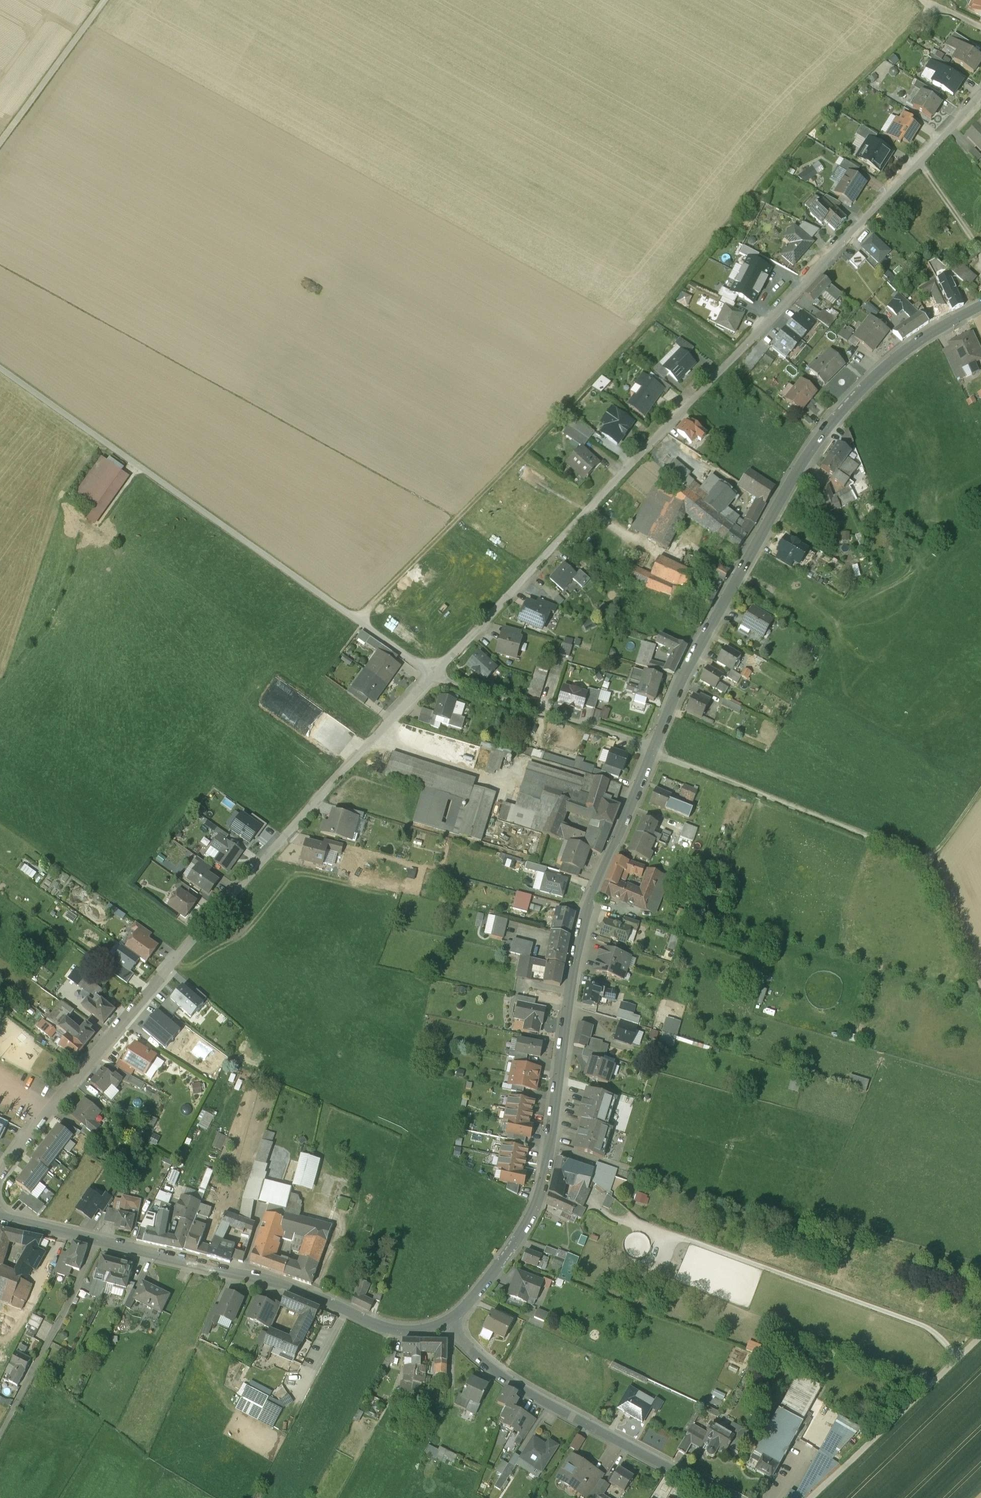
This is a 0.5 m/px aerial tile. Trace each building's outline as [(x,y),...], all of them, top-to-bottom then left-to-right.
[(973,46),(955,34),(951,39),(970,51),(973,46)] [(951,39),(947,47),(958,55),(954,62),(973,75),(980,63),(980,59),(970,51),(951,39)] [(956,71),(934,57),(931,62),(952,76),(956,71)] [(952,76),(931,62),(926,69),(938,77),(933,85),(953,98),(963,82),(952,76)] [(938,77),(926,69),(921,77),(933,85),(938,77)] [(940,97),(917,82),(914,88),(916,89),(922,93),(923,92),(937,102),(940,97)] [(906,103),(913,108),(922,93),(916,89),(906,103)] [(937,102),(923,92),(922,93),(913,108),(931,120),(941,104),(937,102)] [(915,116),(904,109),(901,114),(904,116),(912,121),(915,116)] [(912,121),(904,116),(900,122),(896,120),(891,128),(895,131),(890,138),(900,144),(902,141),(909,145),(913,138),(910,136),(916,128),(910,124),(912,121)] [(891,128),(886,125),(881,132),(884,134),(890,138),(895,131),(891,128)] [(877,136),(861,126),(856,135),(867,142),(869,139),(874,142),(877,136)] [(978,128),(967,138),(980,153),(980,130),(978,128)] [(892,154),(874,142),(869,139),(867,142),(860,153),(865,156),(862,161),(880,173),(892,154)] [(973,149),(968,154),(976,163),(980,158),(980,157),(973,149)] [(859,169),(844,160),(839,168),(848,173),(854,177),(859,169)] [(799,177),(805,183),(823,170),(818,163),(799,177)] [(854,177),(848,173),(835,193),(852,204),(865,184),(854,177)] [(840,204),(826,196),(822,201),(833,211),(835,209),(840,204)] [(833,211),(822,201),(810,213),(821,224),(824,221),(823,221),(833,211)] [(833,211),(823,221),(824,221),(834,232),(846,220),(835,209),(833,211)] [(819,231),(803,223),(797,230),(810,241),(819,231)] [(797,230),(794,227),(788,234),(795,241),(782,256),(793,266),(813,243),(810,241),(797,230)] [(873,237),(862,248),(879,263),(889,252),(873,237)] [(759,254),(743,246),(739,254),(748,258),(755,262),(759,254)] [(961,260),(965,265),(978,255),(975,251),(961,260)] [(866,260),(858,252),(854,257),(862,264),(866,260)] [(862,264),(854,257),(849,262),(857,269),(862,264)] [(742,267),(738,275),(763,287),(767,279),(766,278),(771,270),(755,262),(748,258),(743,268),(742,267)] [(948,269),(935,258),(928,263),(936,279),(937,279),(950,271),(948,269)] [(974,279),(958,263),(948,269),(950,271),(956,276),(964,284),(967,286),(970,283),(974,279)] [(956,289),(951,279),(956,276),(950,271),(937,279),(947,301),(951,311),(963,305),(956,289)] [(736,283),(731,293),(738,297),(753,304),(758,296),(759,296),(763,287),(738,275),(735,282),(736,283)] [(956,276),(951,279),(956,289),(964,284),(956,276)] [(831,285),(821,278),(805,296),(814,304),(825,292),(831,285)] [(936,279),(926,285),(930,292),(932,291),(940,286),(937,279),(936,279)] [(970,283),(967,286),(972,291),(975,287),(970,283)] [(842,295),(831,285),(825,292),(836,302),(842,295)] [(930,292),(926,285),(919,289),(923,297),(930,292)] [(947,301),(940,286),(932,291),(939,305),(947,301)] [(718,296),(734,304),(738,297),(731,293),(721,288),(718,296)] [(909,303),(899,293),(876,319),(884,325),(903,309),(909,303)] [(734,304),(721,298),(718,303),(724,306),(732,310),(735,305),(734,304)] [(811,307),(801,300),(795,306),(804,312),(805,313),(811,307)] [(925,311),(919,302),(913,307),(920,314),(928,322),(951,311),(947,301),(939,305),(925,311)] [(913,307),(909,303),(903,309),(912,319),(920,314),(913,307)] [(872,313),(875,308),(867,304),(864,309),(872,313)] [(732,310),(724,306),(716,324),(734,333),(743,315),(732,310)] [(820,314),(811,307),(805,313),(815,320),(820,314)] [(836,320),(822,311),(820,314),(815,320),(817,321),(829,329),(836,320)] [(798,319),(810,329),(817,321),(815,320),(805,313),(804,312),(798,319)] [(912,319),(893,332),(902,340),(928,322),(920,314),(912,319)] [(889,330),(871,316),(854,338),(872,352),(889,330)] [(800,341),(810,329),(798,319),(797,318),(787,330),(800,341)] [(837,335),(847,342),(852,336),(843,329),(837,335)] [(791,353),(800,341),(787,330),(777,342),(791,353)] [(948,344),(957,362),(960,369),(961,369),(980,359),(969,334),(948,344)] [(693,349),(679,339),(675,344),(681,350),(686,356),(693,349)] [(785,360),(791,353),(777,342),(772,349),(785,360)] [(830,349),(810,369),(824,384),(844,364),(830,349)] [(681,350),(663,368),(678,383),(695,365),(686,356),(681,350)] [(763,359),(771,365),(775,358),(767,353),(763,359)] [(957,362),(950,366),(956,379),(964,375),(961,369),(960,369),(957,362)] [(754,363),(752,367),(764,376),(767,372),(754,363)] [(668,375),(659,367),(655,371),(664,380),(668,375)] [(592,387),(600,393),(610,383),(602,376),(592,387)] [(643,376),(636,386),(631,394),(635,396),(628,406),(644,417),(662,391),(663,390),(656,385),(643,376)] [(671,388),(660,380),(656,385),(663,390),(662,391),(666,394),(671,388)] [(816,392),(801,380),(785,399),(801,411),(816,392)] [(633,424),(612,409),(604,420),(610,423),(602,435),(617,446),(633,424)] [(594,433),(580,422),(574,430),(589,440),(594,433)] [(706,436),(692,424),(689,428),(684,424),(677,432),(691,444),(697,438),(701,442),(706,436)] [(589,440),(568,426),(563,434),(581,447),(583,449),(589,440)] [(850,436),(848,429),(841,438),(849,444),(850,436)] [(838,443),(829,456),(841,465),(845,460),(851,452),(838,443)] [(583,449),(581,447),(566,463),(584,480),(599,464),(583,449)] [(841,465),(829,456),(821,467),(833,476),(832,478),(844,487),(848,480),(837,472),(841,465)] [(124,468),(110,458),(106,463),(120,473),(124,468)] [(101,459),(75,494),(95,508),(101,513),(126,477),(120,473),(106,463),(101,459)] [(841,465),(837,472),(848,480),(853,473),(858,477),(861,472),(856,469),(858,467),(852,462),(851,464),(848,462),(845,460),(841,465)] [(701,489),(687,478),(690,475),(674,461),(665,472),(674,480),(686,489),(695,497),(701,489)] [(775,486),(749,470),(738,485),(758,498),(752,508),(760,513),(775,486)] [(713,474),(701,489),(710,497),(722,481),(713,474)] [(863,477),(849,486),(852,491),(855,496),(869,486),(863,477)] [(710,497),(704,504),(718,514),(719,515),(724,508),(734,495),(733,495),(735,492),(722,481),(710,497)] [(834,500),(828,484),(822,492),(829,511),(839,508),(836,499),(834,500)] [(657,489),(633,531),(656,544),(674,510),(670,504),(667,500),(662,497),(664,493),(657,489)] [(718,514),(704,504),(695,497),(686,489),(673,502),(670,504),(674,510),(656,544),(666,550),(666,549),(667,547),(686,512),(707,529),(708,529),(718,514)] [(710,497),(701,489),(695,497),(704,504),(710,497)] [(852,491),(836,499),(839,508),(857,498),(855,496),(852,491)] [(744,523),(738,520),(734,527),(725,540),(738,549),(754,524),(760,513),(752,508),(751,507),(748,513),(749,513),(744,523)] [(101,513),(95,508),(87,520),(93,524),(101,513)] [(739,517),(727,508),(724,508),(719,515),(734,527),(738,520),(739,517)] [(719,515),(718,514),(708,529),(725,540),(734,527),(719,515)] [(798,544),(793,542),(794,541),(793,541),(786,538),(784,542),(781,541),(778,546),(781,547),(778,552),(780,553),(793,561),(799,564),(807,550),(799,545),(799,544),(798,544)] [(793,561),(780,553),(776,559),(790,567),(793,561)] [(729,572),(695,554),(693,558),(689,555),(685,563),(687,564),(685,570),(692,574),(695,567),(705,572),(700,581),(705,583),(709,585),(709,584),(718,588),(722,580),(724,581),(729,572)] [(685,570),(659,558),(651,573),(630,566),(626,575),(671,595),(672,594),(687,599),(690,590),(691,589),(686,588),(692,574),(685,570)] [(577,576),(564,564),(550,579),(563,591),(573,580),(582,589),(590,581),(580,572),(577,576)] [(692,585),(691,589),(704,595),(709,585),(705,583),(702,590),(692,585)] [(690,590),(687,599),(693,603),(697,593),(690,590)] [(564,601),(555,593),(551,597),(560,606),(564,601)] [(557,607),(540,600),(538,606),(539,607),(554,614),(557,607)] [(538,606),(528,602),(528,603),(527,604),(526,606),(526,608),(520,621),(538,629),(541,621),(544,623),(549,613),(554,615),(554,614),(539,607),(538,606)] [(771,619),(753,608),(743,623),(751,628),(750,630),(751,631),(761,637),(771,619)] [(595,626),(593,620),(582,624),(585,631),(595,626)] [(751,628),(743,623),(742,622),(737,630),(747,636),(751,631),(750,630),(751,628)] [(522,632),(510,628),(508,635),(520,639),(522,632)] [(381,645),(362,631),(357,638),(377,651),(381,645)] [(687,647),(660,634),(656,643),(671,649),(668,656),(671,657),(668,664),(676,668),(687,647)] [(508,635),(506,635),(502,637),(501,642),(500,642),(497,654),(516,659),(521,639),(520,639),(508,635)] [(656,646),(643,642),(636,664),(648,668),(650,662),(656,646)] [(559,655),(569,657),(572,646),(563,643),(559,655)] [(398,657),(381,645),(377,651),(379,653),(379,652),(394,663),(398,657)] [(741,656),(726,648),(717,663),(731,671),(732,671),(741,656)] [(379,653),(366,670),(387,685),(400,667),(394,663),(379,652),(379,653)] [(496,669),(480,653),(468,666),(485,681),(496,669)] [(676,668),(668,664),(666,667),(650,662),(648,668),(673,675),(676,668)] [(548,671),(536,667),(533,677),(545,681),(548,671)] [(722,676),(708,668),(700,681),(715,689),(718,683),(722,676)] [(645,672),(633,669),(630,681),(641,684),(645,672)] [(751,673),(745,669),(741,677),(747,680),(751,673)] [(387,685),(366,670),(353,688),(368,699),(374,703),(387,685)] [(732,671),(731,671),(727,678),(737,684),(741,677),(732,671)] [(661,677),(645,672),(641,684),(658,689),(661,677)] [(545,681),(533,677),(528,694),(540,698),(545,681)] [(641,684),(630,681),(626,692),(638,696),(641,684)] [(280,702),(290,688),(282,682),(272,696),(280,702)] [(718,683),(715,689),(724,695),(728,689),(718,683)] [(658,689),(641,684),(638,696),(654,701),(658,689)] [(587,693),(564,686),(559,703),(582,710),(583,706),(587,693)] [(368,699),(353,688),(352,687),(347,693),(364,705),(368,699)] [(588,689),(587,693),(583,706),(595,710),(600,693),(588,689)] [(457,701),(439,696),(434,713),(433,715),(437,716),(450,720),(449,725),(461,729),(464,719),(460,718),(452,715),(456,703),(457,701)] [(700,696),(699,698),(693,696),(686,712),(713,724),(713,722),(703,717),(710,700),(700,696)] [(735,705),(724,700),(721,706),(732,711),(735,705)] [(464,705),(456,703),(452,715),(460,718),(464,705)] [(610,709),(604,707),(601,717),(607,719),(610,709)] [(434,713),(422,709),(420,715),(432,719),(430,726),(439,729),(441,723),(435,721),(437,716),(433,715),(434,713)] [(432,719),(420,715),(418,722),(430,726),(432,719)] [(450,720),(437,716),(435,721),(441,723),(449,725),(450,720)] [(509,751),(482,742),(481,746),(492,750),(485,771),(494,774),(495,772),(499,773),(504,759),(507,760),(509,751)] [(628,756),(611,750),(606,764),(604,763),(601,772),(619,778),(621,771),(623,771),(628,756)] [(476,779),(392,753),(385,776),(423,788),(450,796),(469,802),(473,788),(476,779)] [(572,770),(579,772),(581,766),(574,764),(572,770)] [(580,781),(530,766),(526,777),(578,793),(580,781)] [(604,773),(593,769),(591,776),(594,777),(601,779),(604,773)] [(594,777),(589,798),(579,795),(577,804),(578,804),(575,814),(596,820),(604,796),(608,782),(601,779),(594,777)] [(621,785),(608,782),(604,796),(612,799),(611,799),(616,801),(621,785)] [(572,798),(545,789),(544,789),(531,785),(526,800),(532,802),(531,805),(565,816),(572,798)] [(697,791),(684,786),(680,796),(687,799),(686,801),(692,804),(697,791)] [(450,796),(423,788),(413,821),(440,830),(442,824),(449,801),(450,796)] [(495,795),(473,788),(469,802),(459,835),(481,842),(495,795)] [(671,795),(656,789),(649,803),(665,810),(687,818),(689,811),(668,803),(671,795)] [(440,830),(459,835),(469,802),(450,796),(449,801),(452,802),(445,825),(442,824),(440,830)] [(612,799),(604,796),(596,820),(601,822),(600,827),(610,830),(619,807),(610,803),(611,799),(612,799)] [(536,814),(503,804),(498,819),(543,834),(549,819),(536,814)] [(364,814),(348,809),(346,815),(358,818),(358,819),(362,820),(364,814)] [(346,815),(334,811),(330,824),(324,822),(321,832),(348,840),(350,833),(353,834),(358,819),(358,818),(346,815)] [(231,830),(250,843),(257,833),(261,828),(249,819),(242,815),(231,830)] [(267,825),(252,815),(249,819),(261,828),(257,833),(260,836),(267,825)] [(658,825),(643,818),(636,834),(651,840),(654,834),(658,825)] [(543,834),(556,839),(562,824),(562,823),(549,819),(543,834)] [(567,826),(562,824),(556,839),(562,840),(566,829),(567,826)] [(697,829),(685,825),(680,838),(692,842),(697,829)] [(587,837),(583,847),(589,849),(600,853),(609,832),(599,830),(590,827),(587,837)] [(228,836),(217,828),(213,833),(218,837),(219,836),(225,840),(228,836)] [(587,837),(566,829),(562,840),(570,842),(583,847),(587,837)] [(661,837),(658,843),(666,846),(671,834),(663,831),(661,837)] [(651,840),(636,834),(631,846),(634,847),(632,854),(649,861),(652,854),(649,853),(654,842),(651,840)] [(661,837),(654,834),(651,840),(654,842),(658,843),(661,837)] [(225,840),(219,836),(218,837),(212,846),(220,851),(214,860),(213,861),(228,872),(242,852),(225,840)] [(343,845),(326,840),(324,846),(327,847),(326,850),(336,853),(341,854),(343,845)] [(324,846),(307,841),(301,860),(322,866),(323,863),(326,850),(327,847),(324,846)] [(583,847),(570,842),(562,863),(579,869),(581,869),(589,849),(583,847)] [(220,851),(212,846),(211,846),(212,846),(206,854),(214,860),(220,851)] [(336,853),(326,850),(323,863),(332,866),(336,853)] [(212,867),(198,858),(193,865),(197,868),(198,867),(207,874),(212,867)] [(644,867),(615,858),(611,867),(622,871),(640,877),(641,876),(644,867)] [(547,868),(533,863),(531,870),(545,874),(546,873),(547,868)] [(579,869),(562,863),(559,872),(576,877),(579,869)] [(24,864),(20,870),(31,878),(35,872),(24,864)] [(207,874),(198,867),(197,868),(189,880),(208,894),(218,881),(207,874)] [(622,871),(611,867),(605,882),(617,886),(618,882),(622,871)] [(650,869),(644,867),(641,876),(647,877),(650,869)] [(660,874),(650,869),(647,877),(646,879),(641,892),(636,905),(646,909),(660,874)] [(546,873),(545,874),(541,891),(563,897),(568,879),(546,873)] [(668,876),(660,874),(646,909),(644,914),(651,917),(668,876)] [(190,889),(179,881),(174,888),(179,892),(180,891),(186,895),(190,889)] [(617,886),(605,882),(601,893),(598,902),(608,905),(611,895),(636,905),(641,892),(618,882),(617,886)] [(186,895),(180,891),(179,892),(169,906),(185,917),(196,903),(186,895)] [(532,895),(517,892),(513,908),(527,912),(532,895)] [(575,913),(558,909),(552,931),(569,936),(575,913)] [(134,923),(120,913),(116,919),(130,928),(134,923)] [(508,920),(496,917),(492,935),(503,938),(508,920)] [(640,923),(624,917),(621,926),(630,929),(630,930),(637,933),(640,923)] [(615,924),(611,923),(605,921),(604,926),(603,926),(602,930),(601,934),(601,935),(611,939),(612,939),(614,940),(615,940),(616,940),(625,943),(626,941),(630,930),(630,929),(621,926),(620,926),(619,926),(619,925),(616,924),(616,925),(615,924)] [(151,933),(136,923),(131,929),(138,934),(138,933),(147,939),(151,933)] [(637,933),(630,930),(626,941),(633,943),(637,933)] [(552,931),(551,939),(561,941),(561,942),(568,943),(569,936),(552,931)] [(147,939),(138,933),(138,934),(126,950),(139,959),(145,963),(157,946),(147,939)] [(611,939),(601,935),(601,934),(600,934),(598,941),(610,944),(611,939)] [(533,944),(514,939),(513,943),(508,942),(505,951),(511,952),(527,957),(530,958),(533,944)] [(568,943),(561,942),(561,941),(551,939),(547,961),(564,965),(568,943)] [(130,972),(139,959),(126,950),(123,947),(114,960),(121,965),(130,972)] [(628,957),(603,949),(600,960),(627,969),(629,963),(627,960),(628,957)] [(527,957),(519,955),(516,969),(519,969),(519,968),(525,969),(527,957)] [(530,958),(527,957),(525,969),(532,971),(533,965),(534,959),(530,958)] [(564,966),(549,963),(549,962),(534,959),(533,965),(547,968),(545,982),(560,985),(564,966)] [(627,969),(600,960),(596,971),(621,979),(622,976),(625,974),(627,969)] [(130,972),(121,965),(114,974),(127,984),(134,974),(130,972)] [(525,969),(519,968),(519,969),(517,977),(530,980),(532,971),(525,969)] [(84,977),(74,970),(67,979),(78,986),(84,977)] [(93,983),(84,977),(78,986),(91,996),(95,992),(99,996),(103,991),(94,983),(93,983)] [(191,1018),(204,1004),(203,1003),(193,994),(183,986),(171,1000),(180,1008),(191,1018)] [(601,988),(587,986),(583,1003),(597,1006),(599,997),(615,1000),(617,1000),(617,998),(615,998),(617,992),(601,989),(601,988)] [(197,989),(193,994),(203,1003),(207,998),(197,989)] [(51,995),(45,990),(37,1001),(43,1006),(51,995)] [(98,997),(93,1003),(88,999),(82,1006),(104,1024),(115,1011),(109,1006),(110,1004),(107,1001),(105,1003),(98,997)] [(535,1001),(516,997),(514,1004),(518,1005),(518,1004),(534,1007),(535,1001)] [(173,1016),(180,1008),(171,1000),(168,998),(160,1007),(161,1008),(173,1016)] [(634,1005),(622,1002),(620,1011),(631,1014),(634,1005)] [(534,1007),(518,1004),(518,1005),(515,1020),(529,1023),(527,1031),(539,1034),(540,1025),(541,1025),(545,1010),(534,1007)] [(62,1008),(58,1012),(62,1015),(67,1019),(71,1015),(62,1008)] [(174,1018),(173,1016),(161,1008),(158,1012),(170,1023),(174,1018)] [(631,1014),(620,1011),(617,1019),(622,1020),(629,1022),(631,1014)] [(58,1012),(51,1022),(56,1026),(61,1020),(59,1018),(62,1015),(58,1012)] [(158,1012),(143,1030),(165,1049),(180,1032),(170,1023),(158,1012)] [(80,1031),(67,1020),(67,1019),(62,1015),(59,1018),(61,1020),(56,1026),(64,1032),(65,1034),(68,1036),(73,1040),(78,1034),(80,1031)] [(629,1022),(622,1020),(620,1025),(636,1030),(636,1031),(638,1032),(640,1026),(629,1022)] [(56,1031),(45,1022),(38,1029),(50,1039),(56,1031)] [(80,1031),(78,1034),(73,1040),(83,1049),(94,1035),(89,1031),(92,1028),(86,1024),(80,1031)] [(592,1027),(579,1024),(574,1046),(584,1048),(587,1039),(589,1039),(592,1027)] [(620,1025),(615,1039),(631,1044),(636,1031),(636,1030),(620,1025)] [(656,1038),(659,1031),(652,1029),(649,1036),(656,1038)] [(663,1033),(661,1040),(674,1044),(676,1037),(663,1033)] [(73,1040),(68,1036),(65,1034),(61,1039),(64,1041),(59,1046),(74,1059),(83,1049),(73,1040)] [(589,1039),(587,1039),(584,1048),(606,1054),(609,1045),(589,1039)] [(542,1046),(517,1041),(515,1052),(515,1053),(527,1056),(540,1058),(542,1046)] [(132,1049),(130,1048),(127,1052),(129,1054),(127,1057),(124,1063),(135,1070),(144,1076),(152,1064),(153,1065),(158,1058),(150,1053),(149,1054),(143,1050),(143,1049),(135,1044),(132,1049)] [(605,1057),(584,1050),(582,1057),(591,1060),(591,1059),(603,1063),(605,1057)] [(527,1056),(515,1053),(515,1052),(510,1051),(508,1058),(514,1059),(526,1061),(527,1056)] [(135,1070),(124,1063),(127,1057),(123,1055),(115,1068),(118,1069),(131,1076),(135,1070)] [(526,1061),(514,1059),(513,1065),(525,1067),(526,1061)] [(603,1063),(591,1059),(591,1060),(585,1078),(608,1085),(614,1066),(603,1063)] [(525,1067),(513,1065),(511,1075),(537,1081),(539,1070),(525,1067)] [(113,1077),(103,1069),(99,1073),(95,1077),(96,1078),(91,1083),(104,1095),(112,1085),(116,1089),(123,1081),(115,1075),(113,1077)] [(131,1076),(118,1069),(115,1075),(123,1081),(128,1082),(141,1089),(144,1084),(141,1081),(131,1076)] [(846,1083),(865,1089),(868,1079),(849,1073),(846,1083)] [(537,1081),(511,1075),(509,1086),(512,1087),(523,1089),(535,1091),(537,1081)] [(191,1083),(192,1093),(200,1092),(199,1082),(191,1083)] [(616,1099),(587,1089),(578,1118),(583,1120),(583,1119),(608,1127),(616,1099)] [(522,1094),(516,1093),(514,1099),(526,1101),(528,1095),(522,1094)] [(514,1099),(509,1098),(507,1110),(530,1115),(532,1107),(534,1108),(534,1103),(533,1103),(526,1101),(514,1099)] [(101,1112),(85,1099),(71,1116),(85,1127),(94,1135),(101,1127),(93,1121),(101,1112)] [(530,1115),(507,1110),(504,1122),(509,1123),(509,1122),(528,1126),(529,1119),(531,1119),(532,1115),(530,1115)] [(206,1129),(211,1115),(203,1111),(197,1125),(206,1129)] [(148,1124),(153,1126),(157,1119),(152,1116),(148,1124)] [(608,1127),(583,1119),(583,1120),(574,1148),(603,1157),(612,1128),(608,1127)] [(78,1131),(64,1122),(60,1127),(73,1137),(78,1131)] [(528,1126),(509,1122),(509,1123),(506,1134),(514,1136),(526,1138),(530,1139),(533,1127),(528,1126)] [(34,1161),(16,1183),(25,1190),(31,1194),(49,1171),(47,1170),(73,1137),(60,1127),(58,1126),(32,1160),(34,1161)] [(94,1135),(85,1127),(81,1132),(91,1139),(94,1135)] [(155,1144),(159,1136),(150,1132),(147,1141),(155,1144)] [(526,1138),(514,1136),(513,1142),(524,1144),(526,1138)] [(232,1141),(226,1139),(223,1146),(229,1149),(232,1141)] [(262,1141),(250,1177),(264,1181),(266,1174),(265,1173),(267,1165),(266,1165),(273,1144),(262,1141)] [(524,1144),(513,1142),(511,1147),(523,1150),(524,1144)] [(511,1147),(502,1145),(500,1157),(523,1162),(525,1155),(526,1151),(523,1150),(511,1147)] [(320,1161),(301,1156),(293,1186),(312,1191),(320,1161)] [(523,1162),(500,1157),(497,1169),(502,1170),(504,1171),(504,1170),(522,1174),(523,1174),(521,1174),(523,1167),(523,1162)] [(594,1171),(558,1159),(555,1172),(566,1174),(566,1175),(577,1178),(586,1181),(591,1181),(594,1171)] [(596,1160),(594,1171),(591,1181),(614,1199),(617,1193),(610,1190),(618,1167),(596,1160)] [(522,1174),(504,1170),(504,1171),(502,1170),(500,1182),(507,1183),(519,1186),(523,1187),(526,1175),(523,1174),(522,1174)] [(566,1174),(555,1172),(552,1185),(563,1188),(564,1183),(567,1184),(575,1187),(576,1187),(577,1178),(566,1175),(566,1174)] [(250,1177),(243,1197),(251,1200),(259,1201),(264,1181),(250,1177)] [(230,1195),(238,1198),(242,1180),(234,1178),(230,1195)] [(586,1181),(577,1178),(576,1187),(588,1191),(588,1194),(589,1194),(590,1191),(591,1191),(592,1188),(589,1187),(591,1181),(586,1181)] [(171,1183),(165,1180),(160,1192),(168,1195),(172,1186),(171,1183)] [(273,1184),(264,1181),(259,1201),(268,1204),(273,1184)] [(519,1186),(507,1183),(506,1190),(517,1196),(519,1186)] [(563,1188),(552,1185),(550,1194),(562,1199),(564,1194),(567,1184),(564,1183),(563,1188)] [(292,1189),(273,1184),(268,1204),(269,1204),(254,1252),(274,1256),(280,1238),(283,1239),(284,1234),(281,1229),(285,1214),(289,1200),(292,1189)] [(576,1187),(575,1187),(572,1194),(585,1200),(588,1194),(588,1191),(576,1187)] [(31,1194),(25,1190),(18,1199),(38,1214),(45,1205),(31,1194)] [(102,1200),(88,1191),(76,1209),(91,1219),(97,1209),(103,1201),(102,1200)] [(168,1195),(160,1192),(155,1200),(164,1203),(168,1205),(171,1197),(168,1195)] [(106,1194),(102,1200),(103,1201),(97,1209),(103,1213),(113,1198),(106,1194)] [(571,1197),(564,1194),(562,1199),(581,1208),(585,1200),(572,1194),(571,1197)] [(576,1207),(549,1195),(547,1205),(559,1211),(571,1216),(572,1217),(576,1207)] [(141,1200),(123,1196),(121,1204),(139,1208),(141,1200)] [(201,1204),(191,1200),(192,1200),(190,1199),(190,1200),(183,1197),(176,1218),(182,1220),(191,1223),(194,1224),(200,1205),(201,1204)] [(251,1200),(243,1197),(239,1218),(247,1221),(251,1200)] [(350,1201),(339,1198),(335,1208),(346,1212),(350,1201)] [(301,1207),(289,1200),(285,1214),(298,1218),(301,1207)] [(168,1205),(164,1203),(162,1212),(169,1213),(171,1206),(168,1205)] [(194,1224),(193,1226),(203,1229),(207,1218),(208,1219),(212,1209),(200,1205),(194,1224)] [(119,1212),(108,1209),(106,1220),(117,1223),(119,1214),(119,1212)] [(225,1213),(214,1210),(211,1221),(221,1225),(225,1213)] [(559,1211),(556,1216),(569,1222),(571,1216),(559,1211)] [(169,1213),(162,1212),(161,1216),(159,1215),(156,1231),(147,1229),(144,1241),(166,1247),(168,1237),(165,1236),(169,1213)] [(239,1218),(225,1213),(221,1224),(229,1227),(228,1230),(234,1233),(236,1229),(244,1231),(247,1221),(239,1218)] [(134,1217),(119,1214),(117,1223),(115,1228),(131,1232),(134,1220),(137,1220),(138,1216),(135,1215),(134,1217)] [(298,1218),(285,1214),(281,1229),(284,1234),(302,1237),(307,1220),(298,1218)] [(191,1223),(182,1220),(175,1238),(173,1245),(174,1245),(173,1247),(173,1248),(183,1250),(183,1249),(191,1223)] [(332,1227),(307,1220),(302,1237),(284,1234),(283,1239),(284,1239),(292,1241),(291,1244),(304,1247),(302,1253),(300,1258),(319,1264),(332,1227)] [(232,1254),(231,1259),(243,1262),(255,1224),(247,1221),(244,1231),(242,1236),(238,1235),(232,1254)] [(229,1227),(221,1224),(221,1225),(215,1238),(222,1242),(228,1230),(229,1227)] [(203,1229),(193,1226),(185,1249),(199,1254),(201,1247),(199,1246),(200,1242),(204,1230),(203,1229)] [(147,1229),(141,1227),(137,1240),(144,1241),(147,1229)] [(3,1258),(8,1239),(16,1241),(17,1232),(0,1228),(0,1257),(3,1258)] [(25,1234),(17,1232),(16,1241),(23,1243),(25,1234)] [(43,1238),(25,1234),(23,1243),(30,1245),(28,1250),(42,1259),(45,1253),(37,1249),(43,1238)] [(168,1236),(168,1237),(166,1247),(173,1248),(173,1247),(174,1245),(173,1245),(175,1238),(168,1236)] [(232,1254),(219,1249),(222,1242),(215,1238),(211,1245),(210,1247),(207,1256),(230,1262),(231,1259),(232,1254)] [(292,1241),(284,1239),(280,1249),(289,1252),(290,1249),(291,1244),(292,1241)] [(88,1246),(74,1242),(71,1251),(68,1250),(67,1253),(70,1254),(68,1259),(69,1259),(68,1263),(67,1266),(69,1267),(80,1270),(82,1263),(88,1246)] [(211,1245),(200,1242),(199,1246),(201,1247),(199,1254),(207,1256),(210,1247),(211,1245)] [(304,1247),(291,1244),(290,1249),(302,1253),(304,1247)] [(557,1253),(547,1249),(545,1254),(555,1258),(557,1253)] [(42,1259),(28,1250),(21,1262),(20,1267),(26,1269),(27,1267),(31,1269),(35,1271),(42,1259)] [(274,1256),(254,1252),(250,1263),(270,1269),(273,1258),(274,1256)] [(542,1257),(527,1252),(522,1263),(541,1270),(543,1264),(546,1266),(549,1260),(542,1258),(542,1257)] [(567,1256),(558,1253),(556,1258),(565,1262),(567,1256)] [(578,1261),(567,1256),(565,1262),(559,1280),(570,1284),(578,1261)] [(117,1261),(102,1258),(100,1265),(98,1265),(94,1280),(96,1281),(103,1282),(106,1272),(111,1274),(112,1274),(114,1274),(117,1261)] [(283,1262),(273,1258),(270,1269),(284,1275),(289,1260),(284,1259),(283,1262)] [(319,1264),(300,1258),(298,1263),(293,1278),(311,1284),(319,1264)] [(289,1260),(284,1275),(293,1278),(298,1263),(289,1260)] [(133,1265),(117,1261),(114,1274),(112,1274),(111,1274),(107,1283),(107,1284),(126,1289),(128,1282),(133,1265)] [(67,1266),(58,1263),(54,1272),(66,1276),(67,1272),(69,1267),(67,1266)] [(26,1269),(20,1267),(16,1275),(22,1277),(26,1269)] [(26,1269),(22,1277),(20,1281),(24,1282),(31,1269),(27,1267),(26,1269)] [(10,1305),(20,1281),(22,1277),(16,1275),(0,1268),(0,1300),(10,1305)] [(371,1280),(364,1277),(364,1276),(361,1274),(359,1280),(369,1284),(371,1280)] [(527,1278),(517,1274),(508,1297),(527,1304),(528,1306),(532,1307),(534,1307),(543,1283),(534,1280),(533,1281),(527,1278)] [(373,1302),(363,1298),(369,1284),(359,1280),(358,1280),(355,1288),(358,1289),(352,1302),(369,1310),(373,1302)] [(20,1281),(10,1305),(21,1310),(31,1285),(24,1282),(20,1281)] [(103,1282),(96,1281),(95,1286),(104,1289),(107,1284),(107,1283),(103,1282)] [(135,1284),(128,1282),(126,1289),(123,1302),(126,1303),(133,1289),(135,1284)] [(138,1291),(134,1299),(135,1300),(161,1312),(170,1295),(143,1282),(138,1291)] [(95,1286),(92,1286),(91,1292),(97,1294),(96,1298),(99,1299),(104,1289),(95,1286)] [(384,1289),(377,1287),(373,1299),(380,1301),(384,1289)] [(126,1303),(124,1306),(130,1309),(135,1300),(134,1299),(138,1291),(133,1289),(126,1303)] [(232,1296),(226,1294),(220,1308),(213,1323),(217,1325),(221,1317),(233,1322),(243,1299),(233,1295),(232,1296)] [(293,1297),(285,1294),(281,1305),(289,1308),(293,1297)] [(320,1308),(293,1297),(289,1308),(304,1315),(314,1319),(315,1319),(320,1308)] [(271,1305),(257,1298),(248,1318),(271,1328),(281,1306),(273,1302),(271,1305)] [(220,1308),(214,1305),(207,1321),(213,1323),(220,1308)] [(515,1318),(501,1311),(498,1317),(512,1324),(515,1318)] [(498,1317),(491,1313),(484,1329),(480,1338),(489,1342),(493,1334),(504,1340),(512,1324),(498,1317)] [(43,1319),(33,1314),(28,1325),(38,1330),(43,1319)] [(314,1319),(304,1315),(292,1338),(270,1329),(264,1343),(257,1355),(268,1360),(273,1348),(295,1357),(301,1344),(314,1319)] [(421,1340),(403,1339),(403,1353),(413,1353),(413,1358),(421,1358),(421,1350),(421,1340)] [(447,1340),(428,1340),(428,1350),(428,1352),(436,1353),(435,1374),(446,1374),(447,1340)] [(27,1349),(20,1345),(9,1365),(14,1367),(6,1382),(16,1387),(31,1359),(23,1355),(27,1349)] [(396,1352),(390,1350),(384,1360),(390,1362),(393,1363),(396,1352)] [(746,1372),(752,1377),(764,1358),(757,1354),(746,1372)] [(421,1358),(413,1358),(412,1365),(412,1366),(415,1366),(421,1366),(421,1358)] [(390,1362),(384,1360),(379,1369),(384,1372),(390,1362)] [(648,1379),(613,1363),(611,1367),(645,1383),(648,1379)] [(412,1366),(412,1365),(405,1365),(403,1374),(414,1375),(415,1366),(412,1366)] [(421,1366),(415,1366),(414,1375),(413,1381),(413,1382),(422,1383),(425,1366),(421,1366)] [(446,1374),(435,1374),(435,1377),(432,1381),(432,1385),(438,1386),(446,1388),(446,1374)] [(798,1374),(779,1409),(787,1414),(807,1379),(798,1374)] [(488,1387),(470,1378),(463,1395),(459,1393),(456,1400),(455,1404),(466,1409),(470,1399),(480,1404),(488,1387)] [(807,1379),(787,1414),(803,1422),(822,1387),(807,1379)] [(422,1383),(413,1382),(411,1393),(420,1395),(422,1383)] [(269,1397),(248,1386),(241,1399),(263,1410),(269,1397)] [(517,1392),(506,1386),(498,1402),(505,1407),(502,1411),(500,1417),(507,1420),(504,1425),(510,1428),(513,1423),(520,1410),(513,1407),(518,1398),(515,1396),(517,1392)] [(654,1401),(630,1388),(618,1409),(642,1423),(651,1408),(651,1407),(654,1401)] [(278,1402),(269,1397),(263,1410),(268,1413),(271,1407),(279,1411),(280,1409),(293,1402),(289,1395),(278,1402)] [(656,1398),(654,1401),(651,1407),(651,1408),(658,1411),(663,1402),(656,1398)] [(263,1410),(241,1399),(236,1409),(272,1429),(282,1411),(280,1409),(279,1411),(271,1407),(268,1413),(263,1410)] [(480,1404),(470,1399),(466,1409),(475,1414),(480,1404)] [(720,1413),(705,1406),(702,1410),(718,1418),(720,1413)] [(779,1409),(758,1446),(766,1451),(763,1457),(778,1466),(779,1466),(803,1422),(787,1414),(779,1409)] [(537,1419),(520,1410),(513,1423),(523,1429),(521,1431),(527,1434),(537,1419)] [(839,1415),(819,1451),(832,1459),(861,1428),(839,1415)] [(727,1433),(713,1425),(707,1437),(704,1443),(709,1447),(707,1451),(707,1452),(707,1454),(708,1455),(710,1456),(711,1457),(713,1457),(714,1456),(716,1455),(717,1451),(724,1455),(729,1448),(730,1445),(734,1437),(744,1443),(749,1432),(732,1423),(727,1433)] [(707,1437),(691,1428),(684,1439),(692,1443),(701,1449),(704,1443),(707,1437)] [(570,1447),(576,1451),(584,1439),(578,1435),(570,1447)] [(546,1446),(534,1438),(517,1464),(538,1478),(558,1447),(549,1441),(546,1446)] [(692,1443),(684,1439),(677,1450),(686,1454),(692,1443)] [(441,1461),(444,1455),(455,1460),(457,1455),(447,1450),(430,1442),(424,1453),(441,1461)] [(778,1466),(763,1457),(766,1451),(758,1446),(747,1467),(755,1472),(756,1471),(771,1479),(778,1466)] [(832,1459),(819,1451),(796,1494),(803,1497),(839,1464),(832,1459)] [(592,1469),(572,1456),(558,1479),(578,1492),(580,1490),(585,1493),(591,1485),(585,1481),(592,1469)] [(516,1466),(510,1462),(502,1475),(508,1479),(516,1466)] [(633,1478),(619,1468),(614,1476),(612,1474),(607,1481),(612,1484),(624,1492),(633,1478)] [(592,1469),(585,1481),(591,1485),(596,1488),(601,1481),(604,1476),(592,1469)] [(590,1497),(591,1497),(601,1497),(603,1495),(609,1486),(601,1481),(596,1488),(590,1497)] [(596,1488),(591,1485),(585,1493),(590,1497),(596,1488)]
